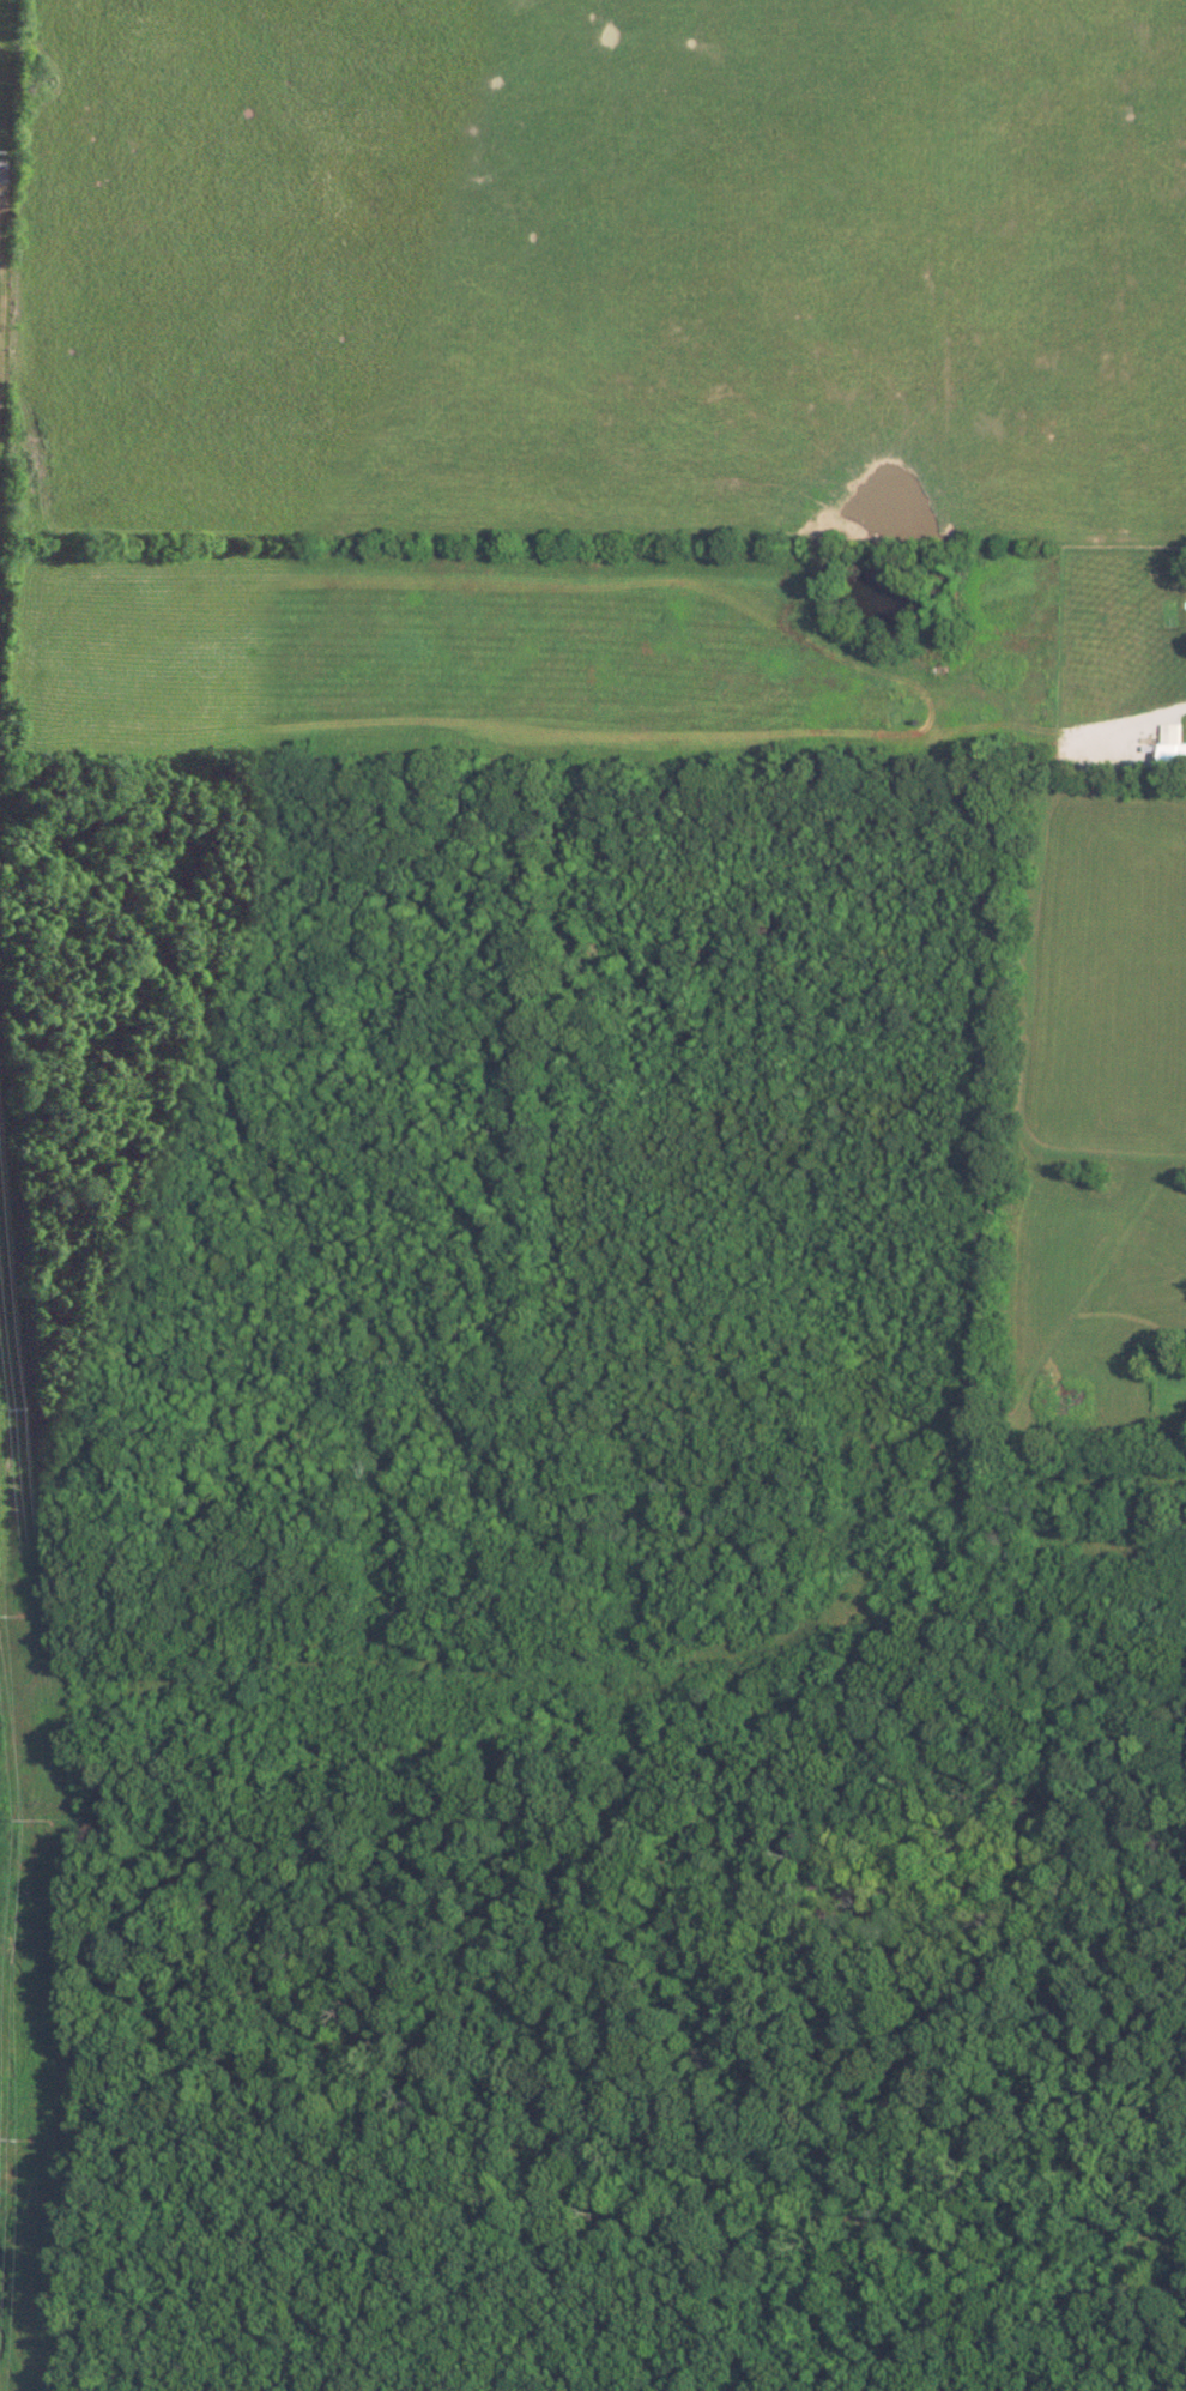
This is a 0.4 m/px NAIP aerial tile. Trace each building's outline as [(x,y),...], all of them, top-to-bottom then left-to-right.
[(1179,723),(1160,723),(1161,766),(1185,765),(1185,743),(1180,743),(1179,723)]
